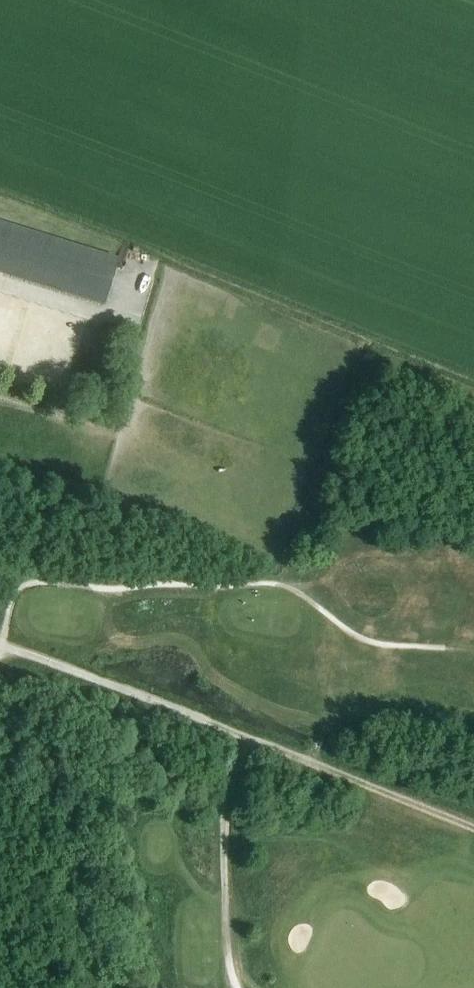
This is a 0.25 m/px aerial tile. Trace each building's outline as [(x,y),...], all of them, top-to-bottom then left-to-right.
[(112,314),(127,267),(0,226),(0,279),(112,314)]
